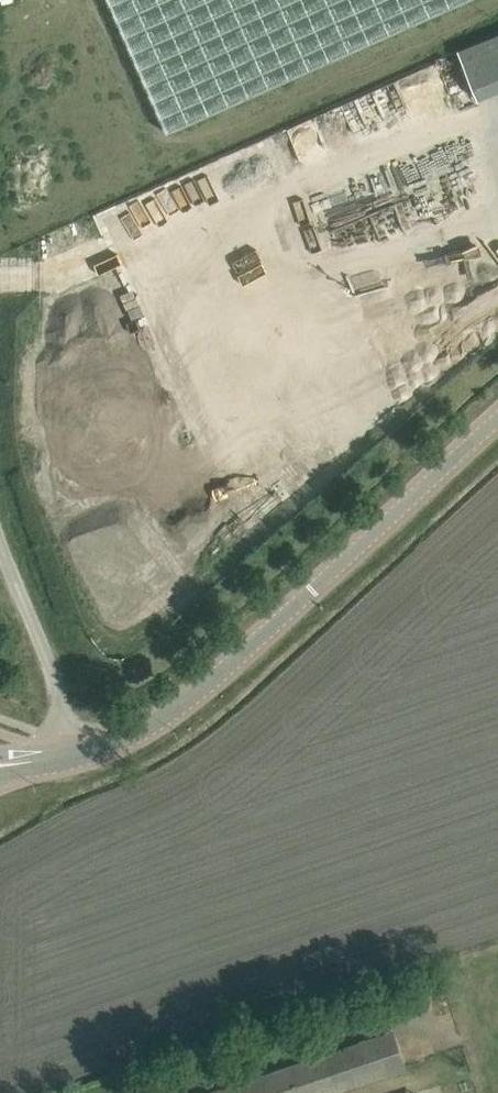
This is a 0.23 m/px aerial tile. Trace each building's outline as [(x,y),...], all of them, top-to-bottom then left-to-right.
[(169,131),(466,0),(110,0),(169,131)] [(306,164),(299,166),(287,127),(279,130),(295,185),(310,180),(306,164)] [(394,1029),(204,1092),(336,1092),(406,1070),(394,1029)]
